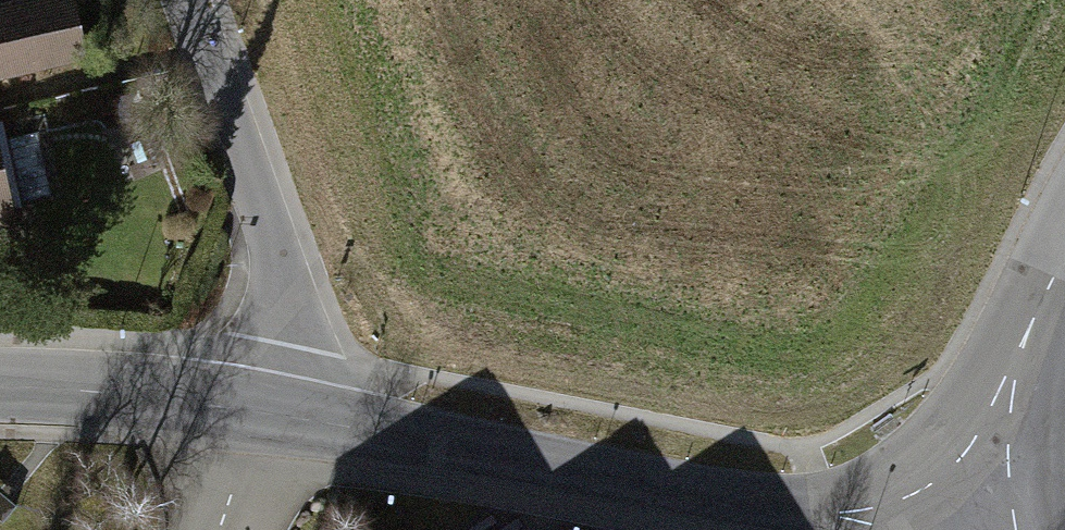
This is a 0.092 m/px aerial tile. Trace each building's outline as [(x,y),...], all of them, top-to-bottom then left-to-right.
[(82,56),(65,0),(0,0),(0,80),(82,56)] [(42,131),(12,135),(21,204),(51,200),(42,131)] [(21,217),(0,147),(0,224),(21,217)]
